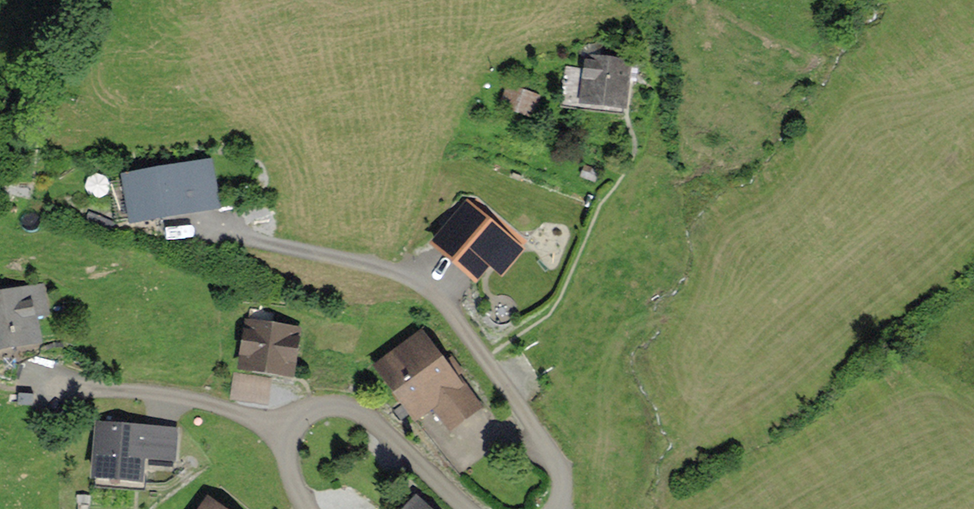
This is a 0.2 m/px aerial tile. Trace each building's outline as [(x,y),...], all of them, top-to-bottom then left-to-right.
[(632,62),(585,57),(580,107),(626,112),(632,62)] [(539,96),(505,87),(498,109),(533,119),(539,96)] [(210,162),(126,178),(135,227),(219,211),(210,162)] [(524,249),(465,203),(429,250),(475,286),(489,268),(502,278),(524,249)] [(0,293),(0,358),(44,350),(39,319),(51,316),(45,285),(0,293)] [(301,331),(247,322),(238,374),(292,383),(301,331)] [(484,409),(422,330),(371,370),(415,426),(432,412),(450,435),(484,409)] [(270,383),(236,377),(231,402),(266,408),(270,383)] [(174,434),(98,427),(94,482),(138,486),(140,461),(171,463),(174,434)] [(207,500),(201,508),(220,508),(207,500)] [(416,500),(408,508),(427,508),(416,500)]
